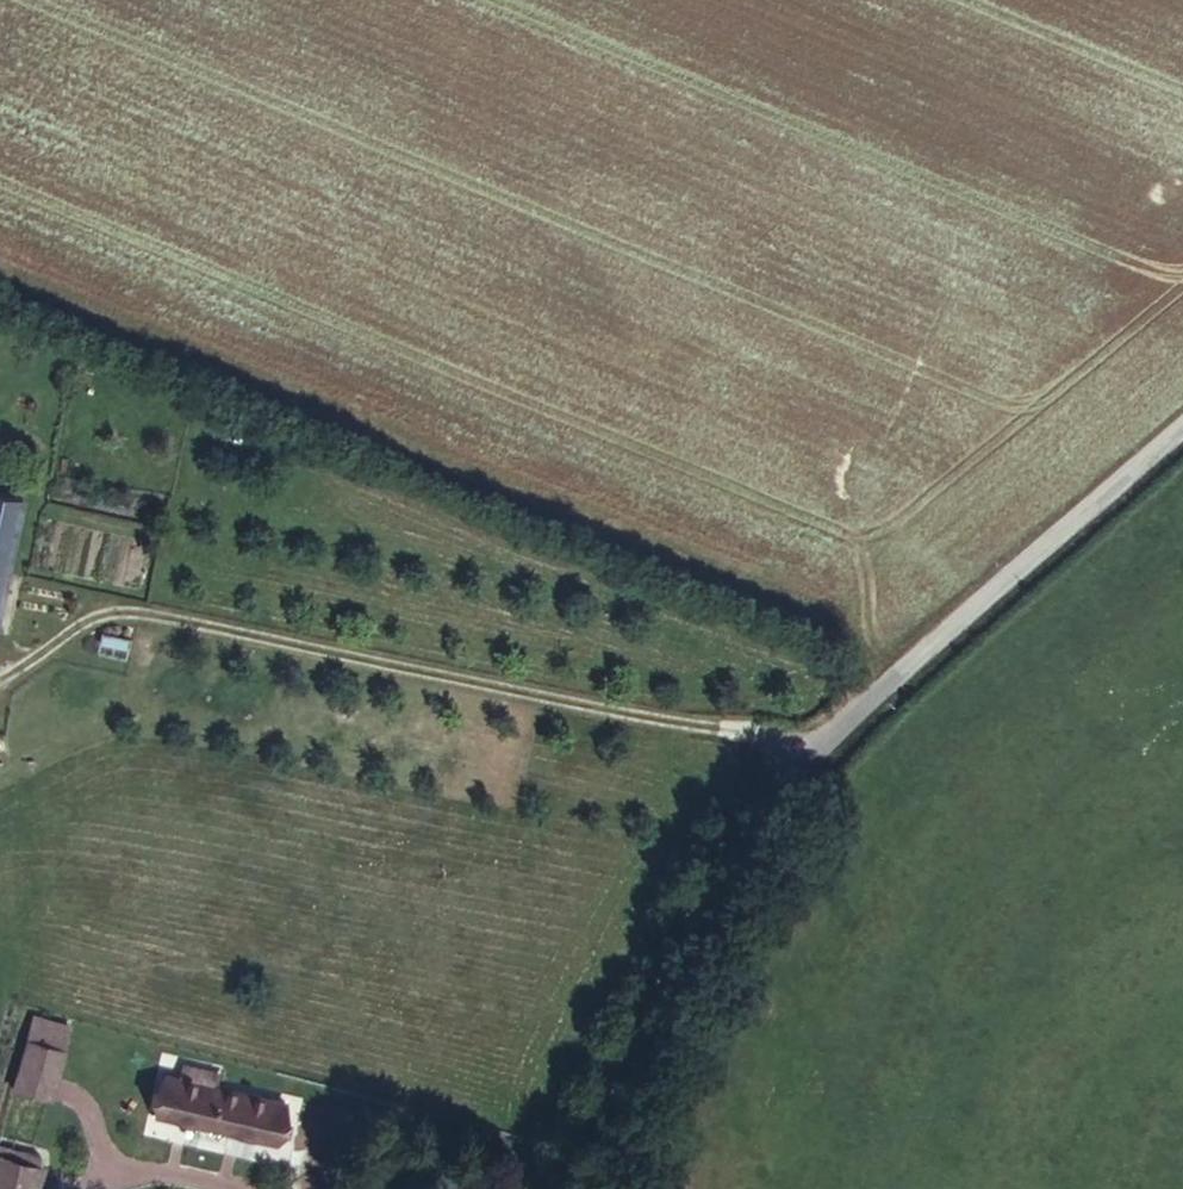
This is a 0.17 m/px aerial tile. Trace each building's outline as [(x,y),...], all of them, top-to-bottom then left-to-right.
[(11,676),(49,508),(6,497),(0,525),(0,674),(11,676)] [(52,1104),(76,1027),(35,1014),(11,1091),(52,1104)] [(223,1141),(338,1173),(350,1130),(278,1109),(282,1094),(254,1086),(249,1102),(235,1098),(223,1141)] [(47,1168),(0,1156),(0,1188),(42,1188),(47,1168)]
